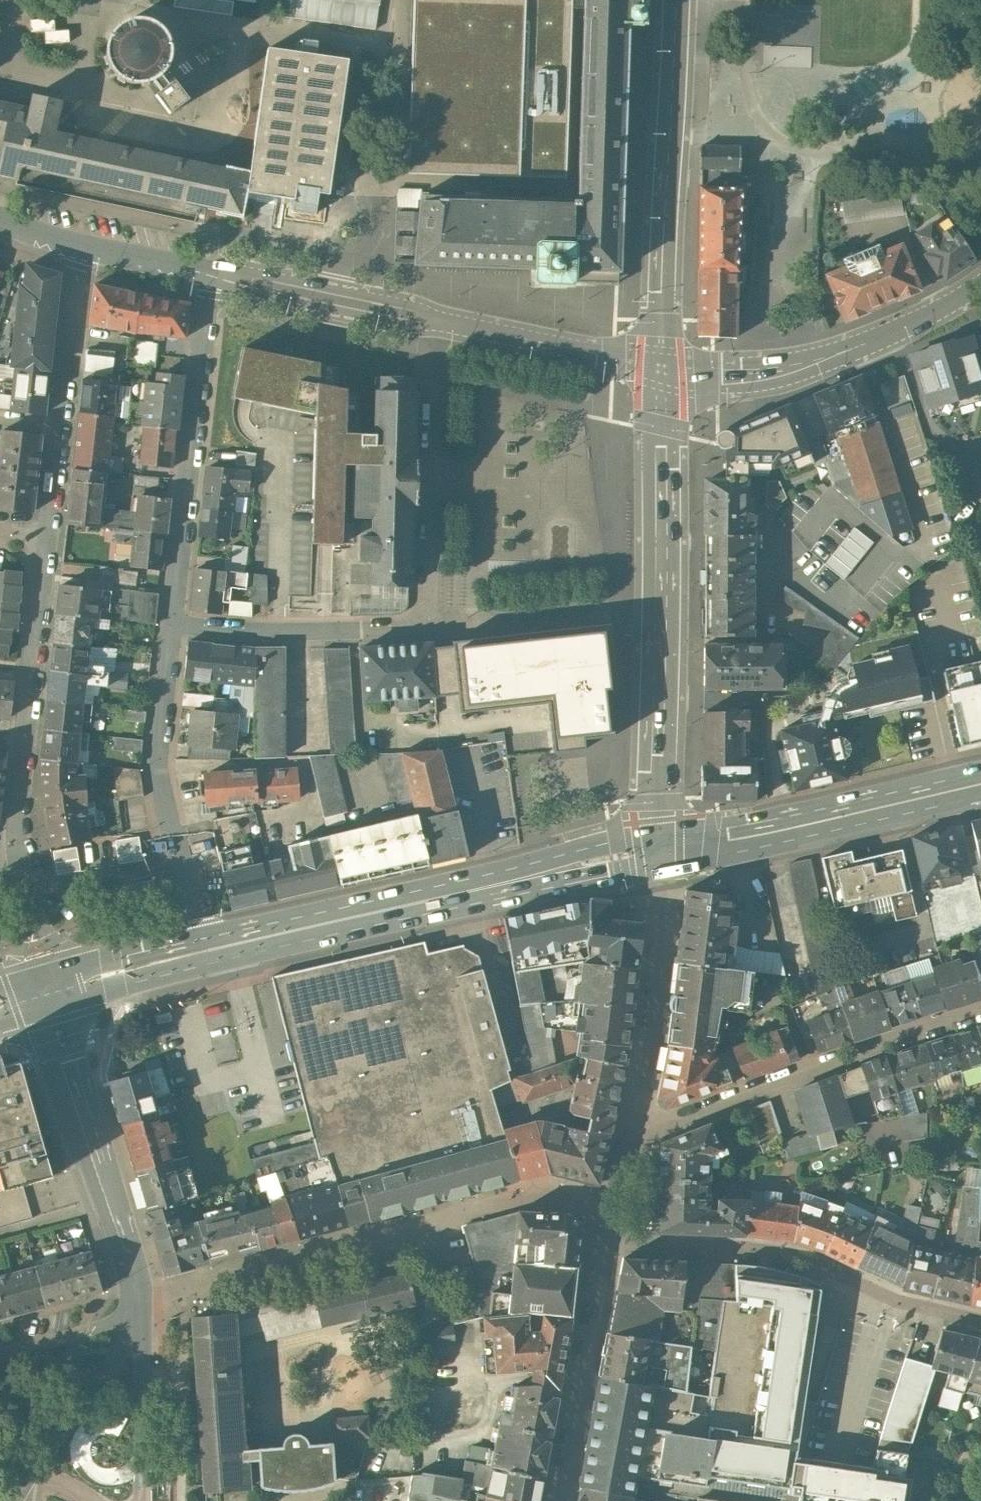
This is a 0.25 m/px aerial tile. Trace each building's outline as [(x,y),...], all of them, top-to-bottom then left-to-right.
[(409,173),(519,176),(525,0),(415,0),(409,173)] [(420,194),(420,196),(414,263),(535,268),(535,282),(554,283),(571,283),(571,281),(616,283),(617,270),(619,270),(627,24),(640,24),(641,0),(585,0),(577,200),(420,194)] [(519,176),(567,178),(573,0),(525,0),(519,176)] [(149,23),(141,21),(134,21),(133,18),(125,21),(126,23),(122,25),(117,29),(113,33),(111,31),(106,39),(109,40),(107,45),(106,51),(107,56),(104,56),(106,65),(109,64),(113,71),(118,77),(117,79),(124,83),(126,81),(130,82),(137,83),(141,83),(142,86),(150,84),(149,81),(152,80),(160,74),(162,71),(164,73),(169,65),(166,64),(168,59),(169,54),(169,49),(171,48),(169,39),(166,40),(164,35),(160,31),(157,28),(158,26),(151,21),(149,23)] [(300,53),(268,48),(250,171),(226,166),(225,169),(226,170),(220,209),(219,213),(242,218),(248,193),(294,199),(292,210),(316,214),(319,193),(329,194),(348,60),(316,55),(318,42),(302,40),(300,53)] [(174,81),(168,85),(160,74),(152,80),(161,91),(155,95),(170,114),(188,100),(174,81)] [(54,133),(61,101),(34,95),(31,109),(0,102),(0,139),(4,140),(0,157),(0,175),(18,179),(21,166),(220,209),(226,170),(225,169),(54,133)] [(729,146),(701,145),(700,169),(701,169),(728,169),(729,146)] [(740,146),(729,146),(728,169),(739,173),(740,146)] [(728,169),(701,169),(700,187),(742,188),(741,204),(751,204),(753,178),(739,173),(728,169)] [(54,204),(56,189),(32,186),(30,201),(54,204)] [(700,187),(699,187),(698,270),(736,271),(737,271),(737,266),(741,204),(742,188),(700,187)] [(901,192),(841,200),(844,221),(904,213),(901,192)] [(911,192),(910,203),(922,204),(923,193),(911,192)] [(97,211),(99,199),(71,195),(69,206),(97,211)] [(420,196),(398,195),(394,268),(413,269),(414,263),(420,196)] [(134,209),(132,227),(198,233),(200,216),(134,209)] [(953,229),(939,237),(929,223),(914,233),(927,253),(923,256),(935,275),(940,272),(945,280),(961,270),(959,268),(972,260),(953,229)] [(900,246),(881,254),(879,248),(861,256),(881,304),(895,298),(896,300),(918,291),(900,246)] [(861,256),(844,263),(846,269),(825,277),(844,322),(866,313),(865,311),(881,304),(861,256)] [(59,274),(28,265),(25,288),(21,287),(13,366),(16,367),(48,370),(59,274)] [(747,266),(737,266),(737,271),(736,271),(736,285),(746,286),(747,266)] [(736,271),(698,270),(698,335),(736,337),(736,285),(736,271)] [(140,294),(94,284),(89,323),(136,332),(137,328),(140,294)] [(188,304),(140,294),(137,328),(136,332),(185,337),(188,304)] [(910,356),(926,408),(980,391),(980,373),(970,337),(910,356)] [(158,341),(136,339),(134,351),(157,354),(158,341)] [(346,389),(319,384),(319,363),(243,347),(232,398),(315,414),(311,544),(342,545),(342,522),(344,464),(354,464),(355,445),(375,446),(375,434),(345,433),(346,389)] [(114,370),(115,349),(87,348),(86,369),(114,370)] [(157,354),(134,351),(133,364),(156,366),(157,354)] [(48,370),(16,367),(14,385),(11,409),(44,413),(49,370),(48,370)] [(118,375),(94,372),(93,379),(84,378),(80,413),(113,417),(118,375)] [(181,377),(162,375),(161,385),(180,387),(181,377)] [(829,434),(874,416),(861,376),(813,395),(828,432),(829,434)] [(904,376),(880,385),(888,407),(911,399),(904,376)] [(415,378),(377,377),(375,434),(375,446),(355,445),(354,464),(353,516),(373,516),(372,538),(360,537),(359,560),(371,560),(370,585),(409,586),(411,517),(416,517),(418,447),(413,447),(415,378)] [(0,383),(0,408),(11,409),(14,385),(0,383)] [(161,385),(148,384),(146,401),(141,401),(139,414),(145,415),(144,426),(176,429),(180,387),(161,385)] [(828,432),(813,395),(789,404),(804,441),(828,432)] [(804,441),(789,404),(725,430),(721,431),(719,432),(717,433),(716,435),(715,437),(715,440),(715,443),(717,446),(719,448),(721,449),(723,449),(726,449),(725,481),(745,480),(746,462),(770,462),(772,467),(807,453),(811,464),(813,463),(804,441)] [(113,417),(80,413),(74,469),(106,472),(113,417)] [(899,496),(874,416),(829,434),(828,432),(804,441),(813,463),(814,465),(825,461),(833,483),(833,485),(832,486),(888,534),(889,533),(907,528),(897,496),(899,496)] [(176,429),(144,426),(140,464),(172,467),(176,429)] [(1,430),(0,444),(0,508),(33,512),(41,435),(1,430)] [(256,454),(237,451),(236,465),(255,467),(256,454)] [(952,481),(966,477),(960,458),(953,457),(945,459),(952,481)] [(237,470),(207,467),(203,508),(231,511),(233,511),(236,489),(237,470)] [(106,472),(74,469),(67,524),(100,527),(102,510),(106,472)] [(251,471),(237,470),(236,489),(249,490),(251,471)] [(766,482),(773,503),(786,499),(779,478),(766,482)] [(725,481),(705,481),(704,548),(707,548),(707,558),(754,559),(753,547),(752,547),(752,534),(753,534),(753,533),(752,533),(753,497),(745,497),(745,481),(725,481)] [(168,499),(140,496),(138,514),(140,514),(139,518),(152,520),(151,532),(165,534),(168,499)] [(231,511),(203,508),(200,533),(229,536),(231,511)] [(138,514),(102,510),(100,527),(137,531),(138,531),(139,518),(140,514),(138,514)] [(152,520),(139,518),(138,531),(151,532),(152,520)] [(137,531),(116,529),(115,542),(135,544),(137,531)] [(851,529),(828,557),(852,577),(876,549),(851,529)] [(138,531),(137,531),(135,544),(133,566),(161,568),(165,534),(151,532),(138,531)] [(246,560),(224,557),(223,570),(225,570),(245,572),(246,560)] [(754,559),(707,558),(707,634),(704,634),(704,636),(753,637),(754,559)] [(123,569),(100,567),(98,582),(137,586),(138,572),(123,570),(123,569)] [(7,656),(8,644),(9,645),(11,628),(17,629),(19,613),(17,613),(19,603),(20,603),(22,584),(20,584),(22,571),(3,569),(3,571),(0,571),(0,655),(7,656)] [(225,572),(196,569),(192,610),(220,613),(223,585),(225,572)] [(245,572),(225,570),(225,572),(223,585),(249,588),(250,573),(245,572)] [(101,590),(61,586),(57,615),(93,619),(98,619),(99,609),(101,590)] [(826,614),(785,586),(776,598),(793,610),(804,613),(801,626),(830,632),(811,654),(834,669),(859,638),(826,614)] [(130,590),(116,588),(114,605),(116,605),(117,604),(128,605),(130,590)] [(112,591),(101,590),(99,609),(110,610),(112,591)] [(158,593),(130,590),(128,605),(117,604),(116,605),(115,618),(155,621),(158,593)] [(93,619),(57,615),(54,643),(90,646),(92,628),(93,619)] [(98,619),(93,619),(92,628),(103,629),(102,633),(107,633),(108,621),(98,619)] [(611,626),(454,642),(455,647),(459,692),(461,710),(549,701),(554,749),(585,746),(584,738),(613,735),(608,692),(617,691),(611,626)] [(255,648),(188,642),(184,678),(232,682),(232,683),(255,685),(255,648)] [(90,646),(54,643),(51,672),(87,675),(88,665),(90,646)] [(432,643),(362,648),(366,701),(399,699),(400,713),(417,711),(416,698),(436,696),(436,693),(433,648),(432,643)] [(781,645),(705,644),(705,688),(780,688),(781,645)] [(908,645),(871,654),(872,659),(856,663),(856,665),(852,666),(855,678),(846,680),(839,683),(836,685),(834,687),(829,694),(826,694),(825,697),(824,697),(821,707),(822,707),(821,710),(800,715),(802,725),(833,718),(833,720),(843,718),(843,719),(884,710),(885,713),(935,702),(929,676),(916,679),(908,645)] [(436,693),(459,692),(455,647),(433,648),(436,693)] [(284,648),(255,648),(255,716),(255,757),(284,756),(284,648)] [(350,648),(326,648),(333,753),(357,752),(350,648)] [(943,670),(960,747),(980,742),(980,661),(943,670)] [(103,666),(88,665),(87,675),(102,677),(103,672),(103,666)] [(87,675),(51,672),(48,701),(84,704),(86,685),(87,675)] [(102,677),(87,675),(86,685),(107,687),(109,673),(103,672),(102,677)] [(129,675),(109,673),(107,687),(127,689),(129,675)] [(10,716),(14,684),(0,682),(0,715),(10,716)] [(255,685),(232,683),(230,713),(236,714),(255,716),(255,685)] [(84,704),(48,701),(45,728),(81,733),(82,720),(84,704)] [(93,705),(84,704),(82,720),(91,721),(93,705)] [(146,712),(125,710),(123,730),(144,732),(146,712)] [(230,713),(192,710),(189,744),(233,748),(236,714),(230,713)] [(743,712),(705,712),(705,765),(743,765),(743,730),(749,730),(748,712),(743,712)] [(802,725),(779,730),(784,749),(778,750),(783,774),(789,772),(794,791),(811,787),(811,788),(817,789),(825,787),(830,784),(830,783),(847,778),(843,760),(848,756),(850,750),(848,742),(843,737),(837,736),(833,720),(833,718),(802,725)] [(81,733),(45,728),(42,759),(77,762),(79,748),(81,733)] [(89,734),(81,733),(79,748),(88,749),(89,734)] [(142,739),(115,736),(114,749),(141,752),(142,739)] [(479,743),(441,750),(446,772),(484,764),(479,743)] [(446,772),(441,750),(403,753),(412,795),(417,813),(429,864),(468,855),(457,809),(454,810),(446,772)] [(403,753),(379,754),(390,800),(412,795),(403,753)] [(332,754),(309,756),(324,818),(346,812),(332,754)] [(77,762),(42,759),(41,768),(43,797),(44,810),(51,845),(92,839),(85,804),(88,804),(85,776),(82,776),(83,763),(77,762)] [(705,765),(702,766),(701,801),(755,801),(755,765),(743,765),(705,765)] [(140,769),(113,766),(118,801),(144,796),(140,769)] [(297,770),(255,773),(257,800),(257,802),(299,798),(297,770)] [(255,771),(205,775),(207,804),(209,803),(210,807),(257,800),(255,773),(255,771)] [(417,813),(373,824),(385,874),(429,864),(417,813)] [(971,823),(974,835),(964,837),(973,875),(980,873),(980,821),(971,823)] [(373,824),(328,835),(340,884),(385,874),(373,824)] [(950,828),(913,837),(920,867),(957,858),(950,828)] [(328,835),(287,845),(289,855),(266,861),(275,899),(275,900),(340,885),(340,884),(328,835)] [(248,847),(219,854),(232,909),(275,899),(266,861),(252,864),(248,847)] [(901,850),(852,861),(850,851),(822,858),(833,909),(889,896),(911,891),(910,889),(901,850)] [(957,858),(920,867),(923,880),(960,872),(957,858)] [(837,988),(809,859),(789,864),(818,996),(836,989),(837,988)] [(922,887),(910,889),(911,891),(917,916),(929,913),(922,887)] [(911,891),(889,896),(895,921),(917,916),(911,891)] [(733,897),(686,892),(684,913),(678,962),(725,967),(726,952),(732,952),(733,945),(734,928),(728,927),(733,897)] [(563,908),(564,939),(586,935),(589,899),(563,905),(563,908)] [(632,923),(607,920),(609,901),(589,899),(586,935),(586,942),(589,963),(637,968),(641,935),(639,935),(632,924),(632,923)] [(969,905),(976,933),(980,932),(980,907),(980,902),(969,905)] [(564,939),(563,908),(538,913),(538,910),(503,917),(511,959),(563,950),(564,939)] [(325,1156),(496,1106),(491,1088),(490,1087),(502,1082),(500,1071),(503,1071),(477,956),(463,948),(462,944),(426,953),(423,941),(293,971),(294,975),(275,979),(274,975),(272,976),(295,1066),(312,1131),(314,1142),(318,1158),(325,1156)] [(746,949),(733,945),(732,952),(726,952),(725,967),(743,970),(745,949),(746,949)] [(746,949),(745,949),(743,970),(753,971),(784,974),(779,953),(746,949)] [(589,963),(583,962),(582,977),(578,976),(576,999),(632,1006),(637,968),(589,963)] [(678,962),(677,962),(667,1044),(668,1044),(668,1045),(691,1047),(694,1038),(714,1039),(713,1042),(716,1042),(720,1018),(711,1016),(712,1008),(748,1012),(753,971),(743,970),(725,967),(678,962)] [(935,975),(947,1007),(980,996),(980,980),(975,962),(935,975)] [(904,966),(883,973),(889,990),(910,983),(904,966)] [(935,975),(911,983),(922,1016),(947,1007),(935,975)] [(889,990),(879,993),(890,1026),(922,1016),(911,983),(910,983),(889,990)] [(837,988),(836,989),(840,1001),(843,1009),(844,1012),(853,1008),(851,1002),(855,1000),(849,984),(837,988)] [(836,989),(818,996),(822,1008),(840,1001),(836,989)] [(879,993),(851,1002),(853,1008),(844,1012),(853,1039),(890,1026),(879,993)] [(576,999),(574,999),(572,1015),(577,1016),(575,1029),(581,1030),(579,1054),(581,1055),(625,1065),(626,1057),(632,1006),(576,999)] [(549,1027),(543,1028),(538,1002),(520,1004),(532,1072),(554,1064),(549,1027)] [(843,1009),(807,1022),(819,1052),(853,1039),(844,1012),(843,1009)] [(952,1035),(962,1068),(963,1070),(980,1064),(980,1035),(979,1026),(952,1035)] [(785,1027),(732,1047),(744,1078),(798,1059),(785,1027)] [(952,1035),(925,1044),(935,1077),(962,1068),(952,1035)] [(694,1038),(691,1047),(668,1045),(657,1098),(658,1101),(661,1105),(664,1106),(666,1106),(726,1085),(726,1084),(734,1081),(728,1067),(721,1070),(715,1057),(711,1056),(713,1042),(714,1039),(694,1038)] [(925,1044),(886,1056),(897,1091),(936,1079),(935,1077),(925,1044)] [(625,1065),(581,1055),(579,1066),(575,1083),(569,1110),(574,1115),(591,1118),(588,1130),(610,1131),(625,1065)] [(886,1056),(836,1075),(852,1123),(853,1123),(905,1115),(897,1091),(886,1056)] [(532,1072),(514,1076),(515,1078),(523,1098),(524,1100),(575,1083),(579,1066),(575,1057),(532,1072)] [(16,1071),(5,1074),(2,1066),(0,1058),(0,1177),(3,1188),(21,1183),(46,1176),(16,1071)] [(20,1061),(2,1066),(5,1074),(16,1071),(46,1176),(52,1174),(20,1061)] [(145,1071),(109,1081),(121,1124),(156,1113),(174,1108),(167,1088),(151,1092),(145,1071)] [(836,1075),(797,1090),(809,1133),(814,1131),(830,1127),(852,1123),(836,1075)] [(515,1078),(491,1088),(496,1106),(523,1098),(515,1078)] [(954,1085),(935,1086),(937,1104),(956,1103),(954,1085)] [(770,1100),(747,1109),(764,1159),(785,1150),(783,1141),(783,1140),(770,1100)] [(496,1106),(325,1156),(336,1182),(345,1221),(367,1216),(368,1219),(370,1218),(369,1213),(448,1191),(446,1184),(456,1181),(466,1178),(468,1186),(516,1173),(504,1131),(496,1106)] [(156,1113),(121,1124),(135,1170),(170,1160),(166,1144),(174,1141),(171,1133),(168,1134),(164,1121),(159,1122),(156,1113)] [(587,1130),(556,1124),(543,1121),(537,1123),(549,1170),(597,1183),(610,1131),(588,1130),(587,1130)] [(537,1123),(504,1131),(516,1173),(518,1178),(549,1170),(537,1123)] [(709,1124),(658,1144),(657,1179),(708,1180),(709,1153),(719,1149),(709,1124)] [(312,1131),(290,1136),(293,1148),(314,1142),(312,1131)] [(809,1133),(784,1140),(783,1140),(783,1141),(785,1150),(787,1158),(820,1149),(814,1131),(809,1133)] [(293,1148),(250,1159),(256,1178),(274,1172),(273,1170),(318,1158),(314,1142),(293,1148)] [(318,1158),(273,1170),(274,1172),(278,1182),(283,1196),(297,1237),(346,1224),(345,1221),(336,1182),(325,1156),(318,1158)] [(170,1160),(135,1170),(148,1212),(176,1203),(184,1201),(171,1160),(170,1160)] [(274,1172),(256,1178),(260,1190),(266,1188),(270,1200),(283,1196),(278,1182),(274,1172)] [(0,1177),(0,1226),(31,1217),(21,1183),(3,1188),(0,1177)] [(708,1180),(657,1179),(655,1231),(706,1233),(707,1211),(708,1180)] [(965,1186),(956,1248),(958,1254),(958,1255),(975,1260),(975,1257),(977,1240),(979,1222),(979,1210),(980,1188),(965,1186)] [(780,1193),(765,1191),(764,1202),(778,1204),(780,1193)] [(240,1193),(232,1195),(237,1209),(240,1216),(247,1214),(240,1193)] [(283,1196),(270,1200),(272,1205),(283,1241),(298,1237),(297,1237),(283,1196)] [(748,1200),(718,1199),(717,1212),(718,1212),(718,1233),(744,1235),(749,1200),(748,1200)] [(764,1202),(749,1200),(744,1235),(793,1241),(798,1206),(778,1204),(764,1202)] [(830,1212),(799,1201),(798,1206),(793,1241),(816,1249),(830,1212)] [(183,1225),(176,1203),(148,1212),(160,1253),(166,1251),(173,1272),(194,1265),(209,1261),(197,1221),(183,1225)] [(247,1214),(240,1216),(244,1227),(253,1227),(258,1248),(283,1241),(272,1205),(247,1214)] [(920,1208),(908,1205),(902,1229),(902,1230),(914,1235),(916,1226),(920,1208)] [(237,1209),(197,1221),(209,1261),(258,1248),(253,1227),(244,1227),(240,1216),(237,1209)] [(518,1211),(461,1227),(463,1233),(464,1232),(480,1285),(482,1318),(483,1318),(488,1317),(494,1260),(513,1262),(518,1211)] [(561,1213),(529,1212),(529,1211),(518,1211),(513,1262),(512,1264),(543,1263),(577,1265),(581,1231),(579,1227),(578,1223),(575,1220),(569,1216),(565,1214),(561,1213)] [(717,1212),(707,1211),(706,1233),(718,1233),(718,1212),(717,1212)] [(872,1225),(841,1212),(825,1252),(856,1267),(871,1230),(872,1225)] [(902,1229),(875,1217),(872,1225),(871,1230),(856,1267),(902,1288),(912,1245),(914,1235),(902,1230),(902,1229)] [(934,1230),(916,1226),(914,1235),(912,1245),(930,1249),(934,1230)] [(930,1249),(912,1245),(902,1288),(934,1295),(943,1252),(930,1249)] [(90,1250),(58,1259),(68,1298),(101,1290),(90,1250)] [(958,1255),(943,1252),(934,1295),(971,1304),(975,1260),(958,1255)] [(975,1257),(975,1260),(971,1304),(980,1306),(980,1258),(975,1257)] [(735,1264),(623,1258),(621,1266),(617,1290),(682,1296),(683,1296),(723,1299),(736,1300),(735,1264)] [(58,1259),(34,1266),(45,1305),(68,1298),(58,1259)] [(335,1267),(325,1270),(322,1274),(324,1279),(312,1282),(311,1277),(306,1274),(296,1276),(293,1281),(295,1286),(283,1289),(282,1284),(278,1281),(267,1283),(265,1288),(266,1293),(255,1295),(254,1291),(249,1287),(239,1290),(236,1294),(238,1299),(227,1302),(225,1297),(221,1294),(211,1296),(208,1300),(210,1308),(214,1310),(220,1309),(360,1276),(371,1274),(369,1263),(365,1260),(354,1263),(352,1267),(353,1272),(341,1275),(340,1270),(335,1267)] [(577,1265),(543,1263),(512,1264),(513,1262),(494,1260),(488,1317),(528,1313),(572,1317),(577,1265)] [(723,1299),(708,1396),(713,1396),(710,1413),(710,1415),(710,1416),(710,1419),(710,1420),(716,1422),(716,1436),(707,1434),(707,1440),(714,1441),(709,1475),(709,1477),(788,1489),(796,1455),(812,1348),(818,1349),(820,1338),(813,1337),(820,1284),(809,1279),(786,1271),(771,1267),(755,1265),(735,1264),(736,1300),(723,1299)] [(34,1266),(8,1273),(20,1312),(45,1305),(34,1266)] [(0,1275),(0,1317),(20,1312),(8,1273),(0,1275)] [(407,1273),(373,1282),(371,1274),(360,1276),(368,1313),(394,1307),(414,1303),(414,1302),(411,1288),(412,1288),(411,1285),(410,1286),(407,1273)] [(360,1276),(313,1287),(322,1324),(368,1313),(360,1276)] [(313,1287),(220,1309),(221,1315),(234,1314),(235,1336),(264,1329),(266,1337),(322,1324),(313,1287)] [(683,1296),(617,1290),(609,1333),(691,1345),(696,1311),(681,1309),(683,1296)] [(458,1296),(458,1294),(455,1294),(457,1323),(466,1321),(464,1296),(458,1296)] [(414,1303),(394,1307),(396,1318),(417,1313),(414,1302),(414,1303)] [(572,1317),(528,1313),(488,1317),(483,1318),(487,1372),(527,1369),(527,1384),(540,1383),(559,1387),(572,1317)] [(221,1315),(193,1317),(205,1490),(248,1487),(246,1449),(246,1447),(243,1447),(235,1336),(234,1314),(221,1315)] [(445,1326),(426,1330),(426,1329),(424,1330),(426,1346),(448,1342),(445,1326)] [(978,1337),(943,1330),(931,1365),(931,1367),(934,1368),(949,1372),(966,1377),(968,1373),(978,1337)] [(691,1345),(609,1333),(601,1376),(640,1383),(641,1382),(645,1356),(690,1363),(692,1345),(691,1345)] [(978,1337),(968,1373),(980,1376),(980,1337),(978,1337)] [(690,1363),(645,1356),(641,1382),(686,1391),(690,1363)] [(931,1365),(906,1358),(877,1449),(907,1453),(934,1368),(931,1367),(931,1365)] [(966,1377),(949,1372),(945,1388),(962,1393),(966,1377)] [(593,1469),(635,1476),(706,1486),(707,1484),(705,1484),(707,1474),(709,1475),(714,1441),(707,1440),(707,1434),(716,1436),(716,1422),(710,1420),(710,1415),(710,1413),(713,1396),(708,1396),(694,1393),(602,1377),(601,1377),(588,1449),(590,1450),(594,1466),(593,1469)] [(510,1409),(554,1410),(559,1387),(540,1383),(527,1384),(514,1385),(510,1409)] [(554,1410),(510,1409),(503,1408),(500,1425),(524,1428),(527,1428),(550,1432),(554,1410)] [(367,1415),(331,1419),(333,1439),(369,1436),(367,1415)] [(527,1428),(524,1428),(500,1425),(497,1441),(499,1441),(497,1449),(489,1448),(486,1464),(492,1466),(541,1477),(550,1432),(527,1428)] [(298,1433),(295,1432),(292,1433),(289,1434),(286,1436),(284,1439),(282,1441),(282,1444),(282,1445),(282,1447),(282,1450),(283,1451),(284,1453),(286,1455),(287,1457),(291,1458),(293,1459),(296,1459),(299,1459),(301,1458),(304,1456),(305,1455),(307,1453),(308,1451),(308,1449),(309,1446),(308,1443),(308,1442),(307,1439),(304,1436),(301,1434),(298,1433)] [(299,1459),(296,1459),(293,1459),(291,1458),(287,1457),(286,1455),(284,1453),(283,1451),(282,1450),(282,1447),(282,1445),(258,1447),(258,1448),(246,1449),(247,1460),(258,1459),(260,1486),(273,1489),(284,1490),(295,1490),(309,1489),(315,1487),(324,1485),(335,1481),(332,1442),(308,1443),(309,1446),(308,1449),(308,1451),(307,1453),(305,1455),(304,1456),(301,1458),(299,1459)] [(590,1450),(588,1449),(583,1476),(581,1486),(581,1487),(631,1497),(633,1485),(635,1476),(593,1469),(594,1466),(590,1450)] [(796,1455),(788,1489),(786,1500),(795,1500),(908,1500),(911,1477),(904,1476),(907,1453),(877,1449),(872,1467),(796,1455)] [(486,1464),(467,1460),(463,1478),(462,1478),(471,1480),(471,1481),(472,1481),(488,1485),(492,1466),(486,1464)] [(492,1466),(488,1485),(486,1493),(521,1500),(537,1500),(541,1477),(492,1466)] [(423,1474),(412,1474),(409,1500),(465,1500),(431,1491),(435,1474),(424,1472),(423,1474)] [(463,1478),(435,1474),(431,1491),(465,1500),(467,1488),(472,1481),(471,1481),(471,1480),(462,1478),(463,1478)] [(205,1490),(206,1500),(254,1500),(253,1487),(248,1487),(205,1490)] [(581,1487),(578,1500),(636,1500),(637,1498),(581,1487)] [(475,1491),(474,1500),(521,1500),(486,1493),(475,1491)]
